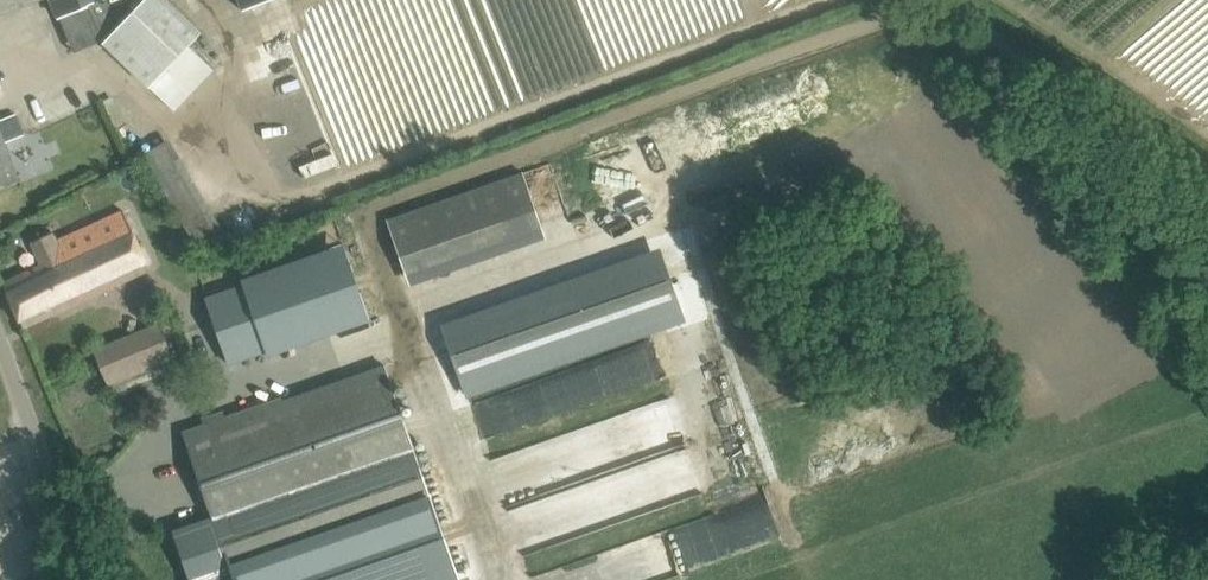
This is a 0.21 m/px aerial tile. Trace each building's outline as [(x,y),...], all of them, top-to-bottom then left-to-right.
[(37,0),(0,0),(0,15),(37,0)] [(58,17),(66,13),(73,33),(97,24),(103,42),(150,87),(202,31),(166,0),(53,0),(58,17)] [(243,11),(270,0),(239,0),(243,11)] [(20,181),(5,141),(24,135),(16,114),(0,120),(0,188),(20,181)] [(542,227),(531,195),(524,172),(388,220),(396,242),(407,274),(542,227)] [(137,237),(124,210),(124,208),(58,238),(53,232),(32,242),(42,265),(4,283),(24,326),(149,268),(135,237),(137,237)] [(242,287),(204,301),(227,369),(265,356),(267,360),(369,325),(342,247),(240,283),(242,287)] [(160,321),(94,348),(110,385),(175,358),(160,321)] [(657,343),(536,378),(546,411),(667,376),(657,343)] [(177,534),(193,579),(461,579),(422,462),(389,368),(283,405),(280,398),(208,424),(185,431),(216,519),(177,534)] [(648,458),(688,444),(671,396),(631,410),(648,458)]
